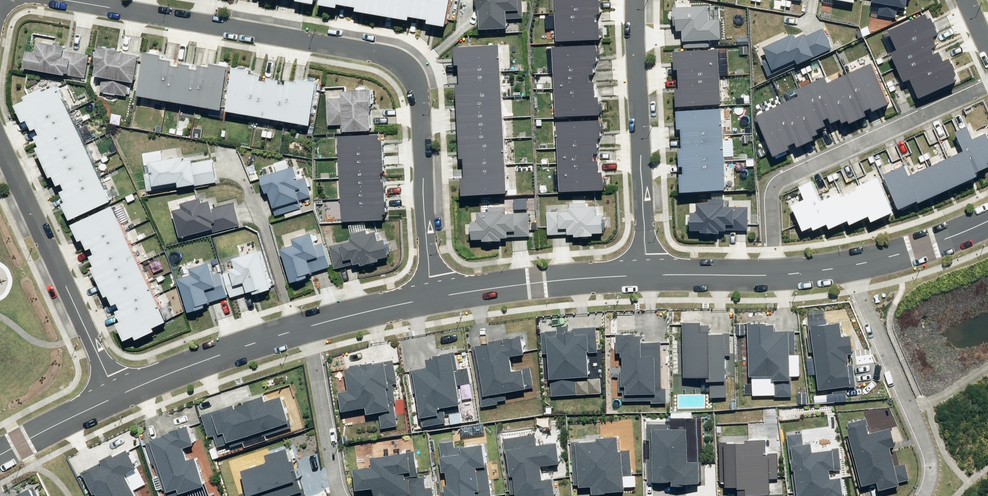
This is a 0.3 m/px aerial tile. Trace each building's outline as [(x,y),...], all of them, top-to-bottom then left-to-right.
[(360,2),(359,7),(413,17),(414,11),(431,14),(430,20),(455,24),(459,0),(345,0),(360,2)] [(479,7),(483,7),(483,25),(511,24),(510,14),(525,13),(524,0),(479,0),(479,7)] [(560,38),(605,36),(604,18),(599,18),(598,9),(604,9),(603,0),(558,0),(560,38)] [(880,11),(897,14),(899,2),(907,3),(908,0),(882,0),(880,11)] [(711,3),(676,5),(678,28),(686,27),(687,44),(711,43),(710,36),(723,35),(722,17),(711,17),(711,3)] [(930,10),(891,27),(899,47),(894,49),(907,78),(912,75),(921,94),(960,76),(951,56),(946,58),(934,32),(939,29),(930,10)] [(765,58),(771,72),(801,59),(801,60),(834,45),(826,26),(808,34),(807,30),(798,34),(796,30),(766,44),(771,56),(765,58)] [(25,43),(21,63),(86,74),(90,50),(62,45),(62,41),(35,36),(33,45),(25,43)] [(511,187),(504,41),(456,44),(457,60),(462,60),(463,79),(458,80),(462,153),(467,153),(468,170),(462,171),(463,189),(511,187)] [(600,42),(557,44),(560,113),(604,111),(603,93),(599,94),(598,78),(593,79),(592,71),(598,71),(597,58),(601,58),(600,42)] [(103,46),(99,72),(107,73),(105,89),(128,92),(130,77),(136,78),(140,51),(103,46)] [(724,100),(721,46),(678,48),(679,66),(683,66),(684,85),(680,85),(681,102),(724,100)] [(149,49),(142,94),(226,107),(233,62),(216,59),(215,64),(204,63),(203,67),(196,66),(196,62),(187,61),(187,65),(177,63),(177,58),(167,57),(168,52),(149,49)] [(802,90),(759,110),(778,152),(793,145),(791,142),(799,138),(801,143),(822,134),(818,126),(843,114),(846,122),(867,113),(865,109),(875,104),(877,108),(892,101),(872,58),(830,77),(828,74),(800,86),(802,90)] [(236,63),(229,108),(313,121),(320,76),(303,73),(302,78),(291,77),(290,82),(283,80),(283,76),(274,75),(274,79),(263,77),(264,73),(254,71),(255,66),(236,63)] [(115,194),(62,82),(52,86),(50,82),(29,91),(32,96),(19,102),(27,117),(32,115),(44,142),(40,144),(54,174),(58,172),(71,198),(67,200),(73,213),(115,194)] [(374,87),(345,88),(345,96),(331,96),(332,122),(346,121),(347,128),(374,127),(373,104),(375,104),(374,87)] [(723,104),(680,107),(681,125),(686,124),(687,144),(682,144),(683,162),(687,162),(687,170),(683,170),(684,188),(728,185),(723,104)] [(604,116),(561,118),(564,188),(607,186),(606,168),(602,168),(602,153),(596,153),(596,145),(601,145),(601,133),(605,133),(604,116)] [(902,205),(920,197),(921,199),(980,172),(979,168),(987,163),(987,135),(987,132),(976,137),(971,124),(959,130),(967,147),(911,173),(906,162),(887,170),(902,205)] [(387,131),(344,133),(348,217),(391,215),(389,178),(384,178),(383,167),(388,167),(387,131)] [(147,171),(149,188),(196,180),(196,182),(218,178),(215,158),(197,161),(196,156),(187,158),(186,154),(152,160),(154,170),(147,171)] [(297,164),(265,174),(269,189),(272,188),(279,212),(303,205),(300,197),(312,193),(307,175),(301,177),(297,164)] [(897,206),(881,173),(825,200),(815,178),(801,184),(807,196),(794,202),(806,226),(816,221),(818,225),(830,219),(833,225),(851,216),(854,221),(873,211),(876,217),(897,206)] [(178,207),(184,233),(197,230),(198,233),(241,222),(236,201),(216,206),(214,199),(206,201),(204,196),(186,200),(188,205),(178,207)] [(694,209),(694,226),(704,226),(704,229),(723,229),(723,226),(750,226),(750,204),(726,205),(726,198),(700,199),(700,209),(694,209)] [(572,208),(550,209),(551,231),(578,230),(578,233),(596,232),(596,229),(607,228),(606,211),(599,211),(598,203),(587,203),(587,200),(572,201),(572,208)] [(159,319),(168,315),(116,203),(74,222),(80,235),(84,233),(97,260),(92,262),(106,292),(111,290),(123,316),(118,319),(126,335),(138,329),(140,334),(161,324),(159,319)] [(475,217),(476,235),(487,234),(487,237),(504,236),(503,233),(532,232),(531,210),(508,211),(508,207),(481,208),(481,217),(475,217)] [(355,239),(333,244),(338,266),(363,260),(364,262),(382,258),(382,255),(391,253),(387,237),(382,238),(380,228),(354,234),(355,239)] [(330,264),(324,241),(318,243),(314,230),(297,235),(298,241),(285,245),(294,278),(311,273),(310,270),(330,264)] [(273,285),(262,247),(237,254),(240,265),(226,269),(233,293),(256,286),(257,290),(273,285)] [(196,272),(183,275),(192,309),(209,304),(207,300),(229,293),(222,269),(215,272),(211,260),(194,265),(196,272)] [(827,317),(814,318),(822,386),(856,382),(852,350),(855,349),(853,332),(843,333),(841,319),(828,321),(827,317)] [(705,319),(687,320),(688,373),(712,372),(712,393),(729,392),(727,331),(713,331),(713,322),(705,322),(705,319)] [(746,320),(738,320),(738,332),(746,332),(746,320)] [(755,393),(793,393),(792,328),(778,328),(778,321),(752,321),(753,371),(755,371),(755,393)] [(559,328),(544,329),(545,351),(551,350),(554,393),(579,391),(578,373),(591,372),(589,348),(599,347),(598,325),(571,326),(571,324),(559,324),(559,328)] [(663,385),(662,339),(644,339),(644,330),(620,331),(620,348),(625,348),(625,374),(621,374),(622,389),(626,389),(626,397),(654,396),(654,399),(668,399),(667,385),(663,385)] [(494,341),(474,345),(484,403),(510,399),(507,387),(532,383),(529,364),(515,367),(512,352),(526,349),(523,333),(494,338),(494,341)] [(431,366),(411,368),(415,389),(421,388),(426,422),(448,419),(445,402),(463,399),(460,381),(471,380),(469,365),(457,366),(455,352),(429,356),(431,366)] [(398,379),(395,356),(348,363),(352,387),(343,388),(346,407),(370,404),(371,409),(381,407),(384,425),(399,423),(395,397),(397,397),(394,380),(398,379)] [(808,389),(799,389),(799,401),(808,401),(808,389)] [(217,431),(220,443),(232,439),(233,442),(293,422),(284,394),(269,399),(267,393),(203,413),(210,434),(217,431)] [(673,420),(649,421),(650,477),(675,477),(675,481),(703,480),(702,414),(673,415),(673,420)] [(867,416),(849,420),(866,482),(881,478),(882,485),(911,477),(907,460),(897,463),(892,442),(897,441),(893,424),(870,429),(867,416)] [(150,439),(170,495),(171,495),(208,483),(198,454),(191,457),(186,444),(197,440),(191,422),(168,430),(169,433),(150,439)] [(803,430),(789,432),(798,495),(828,491),(828,495),(847,493),(844,473),(833,474),(832,466),(843,464),(840,445),(816,448),(815,440),(805,441),(803,430)] [(504,436),(512,491),(532,488),(532,493),(541,491),(542,495),(559,495),(556,475),(546,477),(543,461),(562,458),(560,439),(538,442),(537,432),(504,436)] [(574,440),(577,483),(595,482),(596,489),(627,486),(626,472),(632,472),(630,447),(622,448),(620,433),(599,434),(600,437),(574,440)] [(750,439),(722,440),(723,479),(742,479),(743,491),(773,490),(773,475),(780,474),(779,451),(769,451),(769,436),(750,436),(750,439)] [(442,439),(448,488),(443,489),(444,495),(488,495),(493,495),(486,441),(455,445),(454,437),(442,439)] [(87,469),(101,495),(141,495),(128,471),(141,464),(131,445),(87,469)] [(291,445),(270,452),(272,459),(246,467),(253,488),(244,491),(245,495),(277,495),(283,494),(284,495),(300,495),(307,494),(291,445)] [(357,466),(360,484),(376,482),(378,495),(410,491),(411,495),(435,495),(434,485),(427,486),(425,474),(419,475),(416,449),(375,454),(376,463),(357,466)] [(35,485),(15,495),(42,495),(35,485)]
